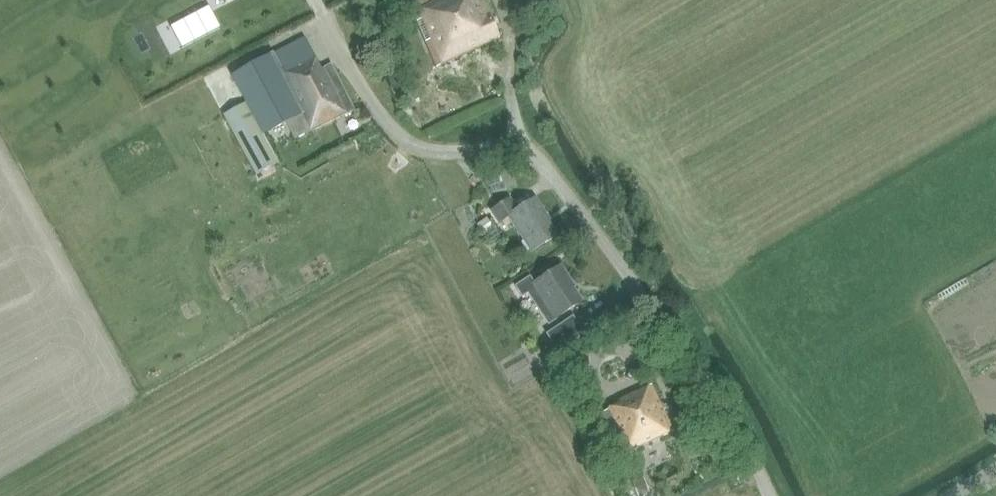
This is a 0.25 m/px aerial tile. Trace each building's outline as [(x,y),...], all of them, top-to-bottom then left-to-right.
[(245,5),(242,0),(228,0),(234,11),(245,5)] [(436,0),(417,10),(411,12),(436,69),(499,39),(482,0),(436,0)] [(305,37),(234,73),(247,99),(221,112),(253,173),(278,161),(264,133),(285,122),(293,138),(354,107),(331,61),(320,67),(305,37)] [(483,173),(494,193),(516,187),(514,178),(509,180),(506,167),(483,173)] [(549,221),(534,198),(518,209),(510,198),(489,211),(499,225),(508,219),(531,254),(556,238),(547,223),(549,221)] [(526,279),(513,288),(519,298),(526,293),(547,325),(581,302),(572,288),(573,287),(560,267),(531,286),(526,279)] [(571,319),(545,336),(556,353),(582,335),(571,319)] [(591,355),(592,378),(614,377),(613,354),(591,355)] [(616,458),(670,433),(674,432),(652,384),(648,386),(616,400),(619,405),(607,410),(596,415),(616,458)]
